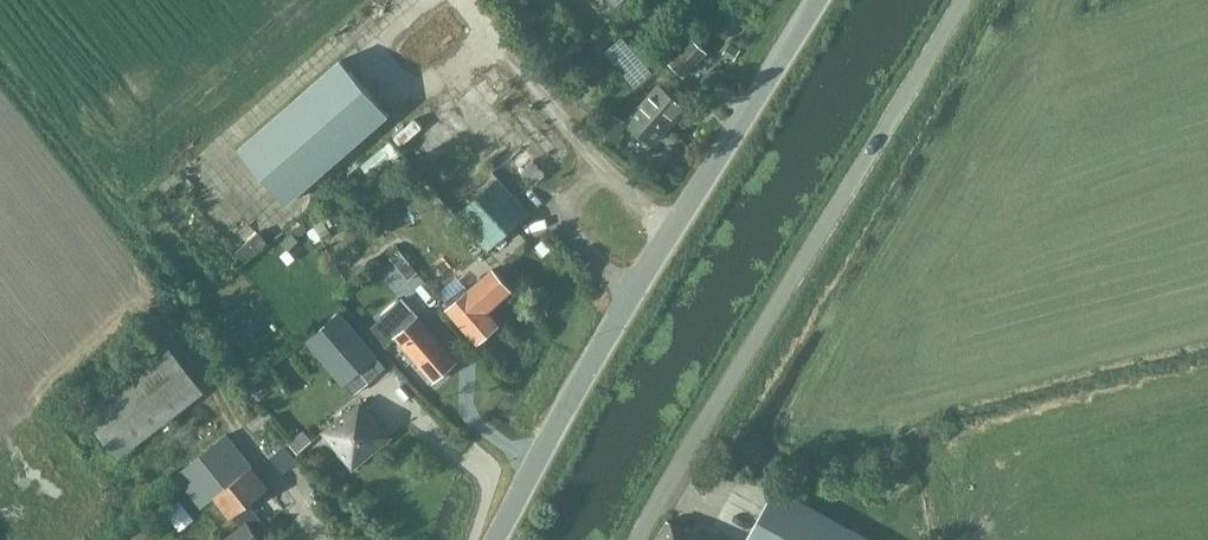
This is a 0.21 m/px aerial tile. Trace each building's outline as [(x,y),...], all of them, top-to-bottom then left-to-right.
[(623,37),(605,52),(626,77),(634,85),(651,70),(644,62),(623,37)] [(705,49),(694,39),(691,37),(669,62),(683,74),(705,49)] [(732,58),(738,48),(728,42),(722,52),(732,58)] [(287,199),(387,112),(341,59),(240,147),(287,199)] [(655,147),(688,108),(659,83),(625,121),(655,147)] [(612,148),(626,122),(608,113),(595,139),(612,148)] [(455,216),(488,250),(530,211),(497,177),(455,216)] [(408,200),(420,210),(429,198),(417,189),(408,200)] [(265,212),(237,238),(247,249),(275,222),(265,212)] [(293,225),(292,231),(296,234),(301,235),(305,231),(305,226),(302,222),(297,222),(293,225)] [(291,232),(281,242),(288,250),(298,240),(291,232)] [(530,260),(549,247),(543,238),(524,250),(530,260)] [(399,251),(394,255),(402,264),(397,268),(409,282),(418,273),(399,251)] [(465,285),(442,304),(475,342),(499,322),(488,310),(512,289),(494,268),(468,290),(465,285)] [(433,381),(456,360),(419,318),(417,319),(400,299),(381,316),(398,335),(395,338),(433,381)] [(320,357),(334,345),(365,382),(384,366),(375,356),(376,355),(339,312),(306,341),(320,357)] [(119,458),(205,392),(166,343),(81,409),(119,458)] [(352,469),(391,436),(360,398),(320,431),(352,469)] [(227,437),(177,477),(203,508),(214,499),(252,468),(227,437)] [(214,499),(236,526),(219,539),(261,539),(255,534),(267,524),(250,502),(268,487),(252,468),(214,499)] [(171,496),(186,516),(198,508),(184,487),(171,496)] [(777,490),(749,539),(867,539),(777,490)] [(688,525),(686,529),(668,519),(656,539),(714,539),(688,525)]
